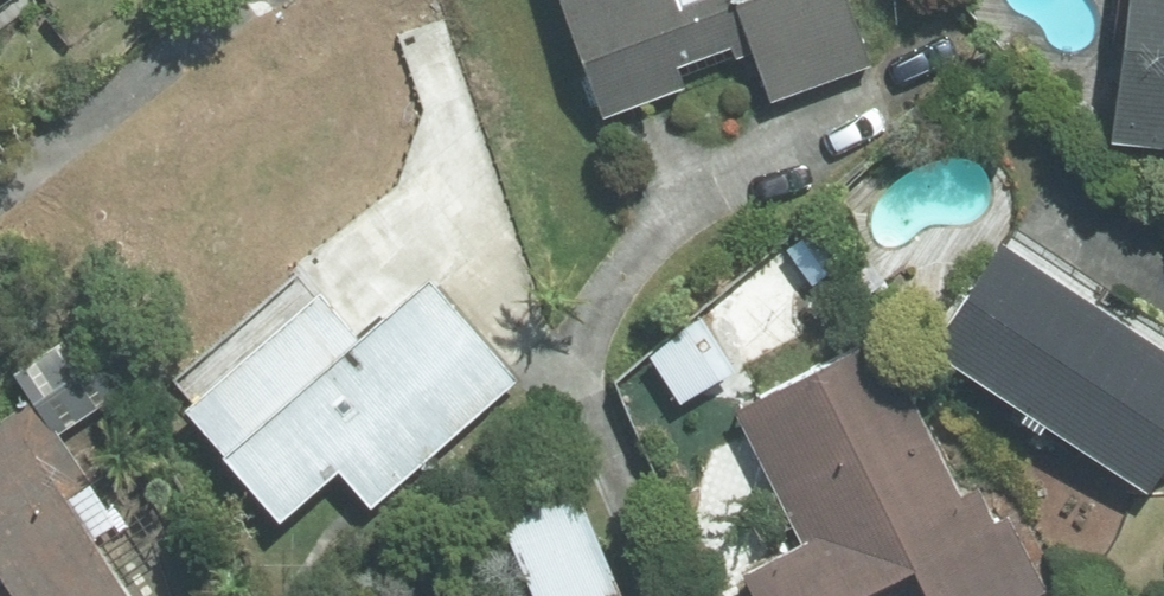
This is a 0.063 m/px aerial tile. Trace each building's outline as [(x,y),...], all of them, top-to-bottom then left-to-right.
[(607,112),(688,84),(681,62),(734,44),(739,57),(757,51),(773,97),(877,61),(855,0),(567,0),(607,112)] [(1119,133),(1163,138),(1163,0),(1135,0),(1119,133)] [(389,105),(331,154),(356,184),(414,135),(389,105)] [(505,108),(386,214),(445,280),(540,199),(505,108)] [(937,339),(1151,488),(1163,469),(1163,341),(1011,234),(937,339)] [(193,400),(189,404),(285,516),(343,467),(374,503),(523,377),(434,271),(362,332),(325,289),(317,296),(304,280),(180,385),(193,400)] [(708,309),(649,343),(682,401),(742,367),(708,309)] [(73,490),(93,477),(62,430),(128,387),(86,324),(17,369),(35,398),(0,421),(0,595),(142,595),(73,490)] [(742,407),(808,539),(746,570),(760,595),(859,595),(920,566),(935,595),(1040,595),(1049,592),(1011,517),(998,523),(979,486),(965,492),(886,336),(742,407)] [(505,505),(543,595),(621,595),(628,593),(577,474),(505,505)]
